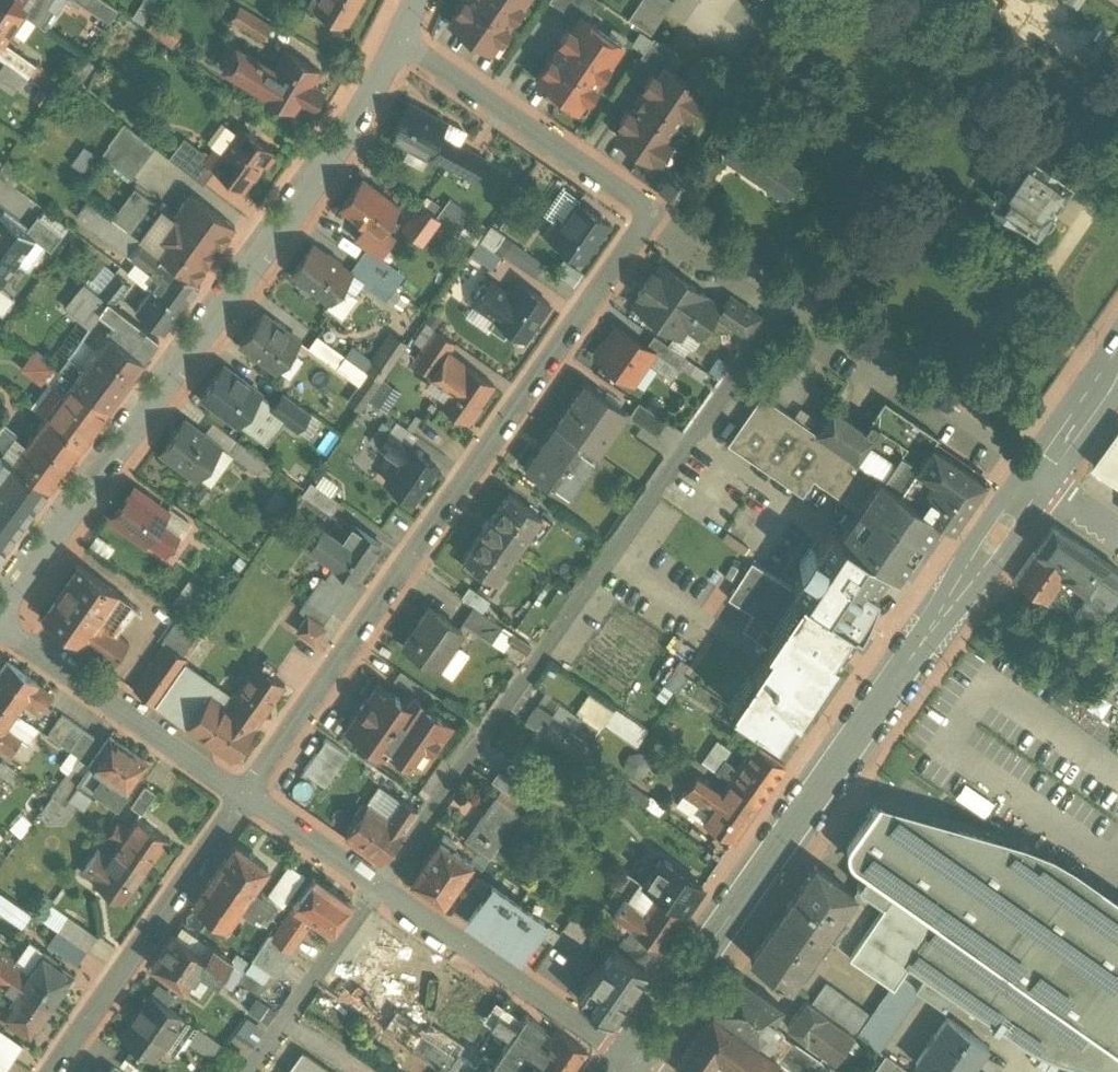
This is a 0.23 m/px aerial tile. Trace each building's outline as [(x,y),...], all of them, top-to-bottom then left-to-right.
[(7,0),(0,0),(0,43),(1,43),(23,11),(7,0)] [(23,11),(30,0),(7,0),(23,11)] [(23,11),(45,25),(62,0),(30,0),(23,11)] [(87,8),(108,23),(117,10),(102,0),(92,0),(87,8)] [(313,10),(343,28),(348,21),(354,11),(353,11),(360,0),(319,0),(313,10)] [(456,9),(458,10),(450,22),(470,35),(472,44),(481,43),(490,49),(497,37),(501,40),(509,28),(506,25),(512,16),(514,18),(522,5),(520,4),(523,0),(462,0),(456,9)] [(598,0),(550,0),(549,1),(578,21),(581,16),(587,21),(600,2),(598,0)] [(634,20),(658,30),(671,0),(643,0),(634,20)] [(271,27),(239,7),(231,20),(263,40),(271,27)] [(162,14),(149,26),(169,47),(181,35),(162,14)] [(587,21),(581,16),(578,21),(572,30),(568,27),(560,40),(563,42),(552,58),(551,57),(543,68),(545,69),(537,81),(557,95),(558,104),(568,102),(577,108),(584,97),(588,99),(596,87),(593,85),(599,76),(601,77),(609,65),(607,63),(617,49),(605,41),(609,35),(587,21)] [(675,52),(653,38),(637,63),(652,73),(657,76),(664,65),(665,66),(675,52)] [(2,42),(0,46),(0,59),(5,62),(28,78),(37,66),(2,42)] [(318,71),(285,51),(274,70),(236,47),(223,69),(261,91),(260,93),(294,113),(301,100),(314,108),(322,95),(309,87),(318,71)] [(5,62),(0,69),(0,78),(19,91),(28,78),(5,62)] [(636,106),(632,112),(627,109),(619,121),(624,125),(616,135),(642,153),(655,162),(672,138),(667,134),(682,113),(686,116),(695,104),(690,101),(698,89),(665,66),(664,65),(657,76),(652,73),(644,85),(648,88),(644,95),(642,94),(635,104),(636,106)] [(445,124),(409,105),(391,137),(409,147),(405,155),(422,164),(426,156),(428,157),(428,156),(475,181),(486,161),(439,136),(445,124)] [(155,148),(124,124),(108,145),(124,156),(132,146),(148,158),(155,148)] [(241,128),(222,154),(216,149),(206,162),(206,163),(212,168),(242,190),(262,164),(266,167),(274,156),(269,153),(271,151),(241,128)] [(801,173),(740,131),(724,156),(784,197),(784,198),(785,199),(802,172),(801,173)] [(1058,171),(1030,151),(1030,152),(1015,141),(1001,162),(1006,166),(1000,175),(1010,181),(996,201),(1019,217),(1011,229),(1030,243),(1038,230),(1040,231),(1050,229),(1056,221),(1054,212),(1074,183),(1058,172),(1058,171)] [(206,162),(182,143),(169,159),(200,183),(212,168),(206,163),(206,162)] [(655,162),(642,153),(629,172),(659,192),(672,174),(655,162)] [(696,183),(675,169),(672,174),(659,192),(659,193),(680,207),(696,183)] [(400,206),(362,179),(340,209),(364,227),(377,237),(383,229),(400,206)] [(162,208),(135,188),(111,219),(139,239),(162,208)] [(191,194),(174,217),(162,208),(139,239),(143,243),(170,263),(172,264),(195,281),(235,227),(191,194)] [(607,224),(578,203),(564,223),(558,219),(546,235),(582,260),(607,224)] [(439,220),(421,207),(404,230),(421,243),(439,220)] [(111,219),(98,209),(86,224),(127,254),(139,239),(111,219)] [(35,240),(0,214),(0,251),(18,264),(35,240)] [(383,229),(377,237),(364,227),(355,239),(367,248),(380,258),(395,237),(383,229)] [(501,257),(480,242),(470,255),(492,270),(501,257)] [(170,263),(143,243),(131,258),(160,280),(172,264),(170,263)] [(350,272),(313,245),(291,275),(330,304),(350,276),(352,274),(350,272)] [(380,258),(367,248),(357,262),(385,283),(386,282),(395,269),(380,258)] [(18,264),(0,251),(0,287),(1,288),(18,264)] [(578,285),(584,270),(563,261),(557,275),(578,285)] [(385,283),(357,262),(350,272),(352,274),(350,276),(386,303),(395,289),(386,282),(385,283)] [(195,281),(172,264),(160,280),(152,290),(165,300),(166,298),(182,309),(182,310),(200,285),(195,281)] [(719,306),(662,266),(656,275),(653,273),(638,295),(641,297),(635,306),(678,336),(685,327),(698,336),(713,315),(719,306)] [(129,285),(115,274),(99,294),(108,301),(113,305),(129,285)] [(520,284),(511,296),(491,282),(474,305),(496,320),(491,327),(504,336),(509,329),(525,340),(550,305),(520,284)] [(165,300),(152,290),(135,313),(163,334),(182,309),(166,298),(165,300)] [(762,318),(731,296),(723,308),(719,306),(713,315),(747,339),(762,318)] [(108,301),(98,313),(101,315),(114,325),(82,369),(73,381),(108,408),(158,341),(113,305),(108,301)] [(300,342),(263,314),(240,345),(243,348),(243,349),(254,357),(255,356),(278,373),(300,342)] [(646,347),(617,328),(609,339),(606,340),(596,354),(596,357),(613,369),(614,372),(621,377),(624,377),(630,380),(639,367),(642,370),(647,364),(654,353),(646,347)] [(435,330),(412,363),(433,378),(441,367),(449,354),(456,345),(435,330)] [(373,361),(353,346),(345,357),(381,383),(407,345),(392,334),(373,361)] [(686,358),(654,335),(646,347),(654,353),(647,364),(671,380),(686,358)] [(345,357),(318,337),(308,349),(336,369),(345,357)] [(37,353),(36,352),(24,369),(42,383),(45,379),(63,394),(73,381),(59,370),(53,365),(53,366),(37,353)] [(494,385),(458,360),(449,354),(441,367),(445,370),(441,377),(450,384),(438,402),(468,423),(470,420),(472,422),(482,408),(480,406),(494,385)] [(345,357),(345,356),(345,357),(336,369),(359,386),(354,392),(368,403),(381,383),(345,357)] [(82,369),(68,359),(59,370),(73,381),(82,369)] [(262,395),(224,367),(200,399),(204,401),(203,402),(216,411),(216,410),(238,426),(262,395)] [(108,408),(73,381),(63,394),(45,419),(80,447),(108,408)] [(625,411),(586,384),(557,425),(596,453),(625,411)] [(389,411),(401,392),(394,387),(381,406),(389,411)] [(311,413),(283,393),(270,410),(298,431),(311,413)] [(815,432),(761,396),(728,445),(802,496),(813,480),(857,510),(880,477),(815,432)] [(938,438),(884,401),(865,429),(833,407),(815,432),(880,477),(915,501),(931,478),(917,468),(934,444),(938,438)] [(667,423),(639,403),(628,418),(657,438),(667,423)] [(416,436),(391,418),(383,429),(390,434),(408,446),(416,436)] [(80,447),(45,419),(22,449),(14,442),(5,454),(49,489),(80,447)] [(204,436),(184,421),(160,453),(181,468),(180,469),(197,482),(223,448),(205,435),(204,436)] [(596,453),(557,425),(526,469),(568,498),(599,455),(596,453)] [(408,446),(390,434),(380,448),(391,456),(385,466),(393,471),(385,481),(414,501),(437,467),(408,446)] [(1094,471),(1116,486),(1117,488),(1117,437),(1094,471)] [(267,462),(238,441),(228,453),(258,475),(267,462)] [(986,481),(934,444),(917,468),(931,478),(915,501),(941,520),(953,528),(986,481)] [(0,461),(0,544),(6,548),(49,489),(5,454),(0,461)] [(278,470),(267,462),(258,475),(269,483),(278,470)] [(915,501),(880,477),(857,510),(840,535),(839,536),(887,569),(897,575),(909,558),(910,559),(922,542),(924,543),(941,520),(915,501)] [(340,503),(311,483),(302,495),(331,515),(340,503)] [(146,498),(134,489),(111,519),(146,544),(146,543),(166,557),(180,537),(161,523),(168,513),(155,504),(155,503),(146,497),(146,498)] [(485,526),(518,550),(542,517),(509,494),(490,520),(489,520),(485,526)] [(383,546),(354,526),(341,545),(312,525),(301,540),(330,560),(329,562),(358,582),(383,546)] [(518,550),(485,526),(481,531),(482,531),(463,558),(467,561),(463,566),(484,582),(488,576),(496,581),(518,550)] [(887,569),(839,536),(840,535),(831,529),(816,552),(812,550),(800,568),(803,571),(792,588),(802,593),(855,630),(859,632),(865,623),(869,615),(873,605),(877,593),(876,591),(887,569)] [(1053,535),(1047,535),(1036,551),(1065,571),(1062,574),(1062,575),(1065,577),(1088,594),(1105,606),(1117,588),(1117,572),(1076,542),(1070,546),(1053,535)] [(1065,577),(1061,582),(1058,581),(1062,575),(1062,574),(1065,571),(1036,551),(1015,581),(1044,602),(1047,597),(1080,619),(1091,603),(1085,598),(1088,594),(1065,577)] [(792,588),(751,562),(728,598),(753,614),(742,630),(765,647),(802,593),(792,588)] [(78,565),(41,617),(82,645),(82,644),(98,622),(105,613),(118,622),(132,603),(118,594),(119,593),(78,565)] [(333,571),(320,591),(316,589),(308,601),(310,602),(329,615),(351,584),(333,571)] [(190,579),(174,603),(188,612),(203,588),(190,579)] [(490,602),(470,588),(463,599),(483,612),(490,602)] [(769,650),(817,683),(855,630),(802,593),(765,647),(769,650)] [(329,615),(310,602),(302,613),(308,617),(308,616),(322,626),(329,615)] [(503,628),(474,607),(463,622),(492,643),(503,628)] [(429,608),(403,645),(436,668),(462,631),(429,608)] [(1108,608),(1097,621),(1117,637),(1117,616),(1108,608)] [(322,626),(308,616),(308,617),(297,631),(314,643),(325,628),(322,626)] [(202,638),(177,621),(162,643),(165,645),(166,644),(188,659),(202,638)] [(129,643),(98,622),(82,644),(114,665),(129,643)] [(165,645),(134,690),(156,705),(184,665),(188,659),(166,644),(165,645)] [(817,683),(769,650),(730,706),(738,711),(766,731),(778,739),(817,683)] [(9,663),(0,674),(0,702),(17,715),(27,701),(38,686),(39,685),(9,663)] [(232,698),(184,665),(156,705),(232,759),(255,727),(285,685),(256,664),(232,698)] [(677,671),(665,687),(677,696),(689,679),(677,671)] [(38,686),(27,701),(34,706),(27,717),(35,722),(53,697),(38,686)] [(375,688),(347,729),(386,756),(391,749),(410,763),(413,759),(422,765),(450,724),(422,705),(423,703),(412,695),(406,704),(387,690),(384,694),(375,688)] [(590,695),(581,712),(641,745),(650,728),(590,695)] [(11,756),(21,741),(22,740),(7,729),(17,716),(17,715),(0,702),(0,748),(11,756)] [(568,729),(536,707),(525,723),(557,746),(568,729)] [(766,731),(738,711),(729,724),(759,743),(766,731)] [(95,738),(63,715),(48,736),(80,758),(95,738)] [(38,731),(17,716),(7,729),(22,740),(21,741),(27,745),(38,731)] [(148,763),(110,736),(89,766),(84,774),(77,784),(79,786),(94,797),(97,792),(105,797),(104,798),(117,807),(148,763)] [(327,787),(350,753),(327,737),(304,771),(327,787)] [(785,767),(754,746),(737,770),(725,761),(716,774),(729,783),(729,784),(759,805),(785,767)] [(1,762),(0,764),(0,775),(13,784),(19,775),(1,762)] [(74,767),(52,797),(65,806),(79,786),(77,784),(84,774),(74,767)] [(520,785),(499,771),(492,781),(512,796),(520,785)] [(729,784),(722,794),(697,777),(686,793),(710,810),(703,821),(733,842),(759,805),(729,784)] [(145,787),(130,808),(141,816),(156,795),(145,787)] [(655,805),(642,796),(638,803),(651,811),(655,805)] [(495,798),(465,841),(491,858),(521,815),(495,798)] [(388,819),(367,805),(365,808),(362,805),(354,816),(358,818),(345,837),(382,863),(404,831),(404,830),(418,811),(402,799),(388,819)] [(899,819),(897,821),(874,806),(849,842),(848,845),(847,847),(846,851),(847,855),(848,857),(849,860),(852,863),(869,874),(861,886),(859,884),(856,888),(858,889),(925,936),(898,974),(922,990),(943,1005),(952,993),(1020,1039),(1028,1044),(1037,1049),(1048,1054),(1057,1057),(1108,1071),(1117,1071),(1117,929),(1109,923),(1115,915),(1095,901),(1089,909),(1035,870),(1041,862),(1022,849),(1016,857),(1006,851),(996,846),(899,819)] [(167,840),(136,820),(128,831),(119,844),(114,851),(145,872),(167,840)] [(128,831),(117,823),(108,835),(119,844),(128,831)] [(457,844),(444,835),(440,841),(453,850),(457,844)] [(440,841),(439,840),(410,882),(443,906),(473,864),(453,850),(440,841)] [(650,869),(610,841),(598,856),(640,884),(650,869)] [(268,868),(235,845),(214,876),(247,899),(253,890),(268,868)] [(110,857),(98,849),(82,872),(93,881),(110,857)] [(697,858),(685,850),(664,880),(661,877),(651,890),(655,893),(655,894),(658,896),(684,914),(714,870),(709,866),(712,862),(700,854),(697,858)] [(145,872),(114,851),(110,857),(93,881),(93,882),(123,903),(125,901),(129,904),(139,890),(135,887),(145,872)] [(854,894),(816,867),(785,911),(824,937),(854,894)] [(247,899),(214,876),(193,906),(226,929),(241,907),(254,916),(260,908),(247,899)] [(488,884),(477,877),(471,886),(482,894),(488,884)] [(353,905),(315,878),(294,908),(311,920),(332,934),(353,905)] [(492,887),(467,923),(493,941),(518,905),(492,887)] [(925,936),(858,889),(854,894),(824,937),(892,983),(898,974),(925,936)] [(275,901),(262,893),(260,895),(253,890),(247,899),(260,908),(267,913),(275,901)] [(25,927),(34,912),(0,893),(0,913),(25,927)] [(658,896),(646,914),(625,900),(613,918),(658,950),(684,914),(658,896)] [(518,905),(493,941),(519,959),(544,923),(518,905)] [(66,917),(54,908),(48,916),(60,925),(66,917)] [(274,937),(269,934),(252,960),(276,977),(294,951),(291,949),(311,920),(294,908),(274,937)] [(824,937),(785,911),(751,960),(789,988),(824,937)] [(97,937),(68,917),(58,931),(87,951),(97,937)] [(548,926),(542,935),(553,943),(559,934),(548,926)] [(87,951),(58,931),(48,946),(77,966),(87,951)] [(385,933),(340,998),(360,1012),(373,994),(405,948),(385,933)] [(567,933),(546,967),(610,1009),(638,969),(603,947),(600,953),(567,933)] [(205,959),(172,936),(151,966),(184,989),(199,967),(205,959)] [(658,950),(638,936),(633,944),(624,938),(617,949),(646,968),(658,950)] [(30,942),(16,963),(20,966),(18,969),(28,975),(44,952),(30,942)] [(233,961),(212,947),(205,959),(225,973),(233,961)] [(0,952),(0,971),(11,978),(18,969),(20,966),(16,963),(0,952)] [(57,960),(44,952),(28,975),(21,985),(51,1006),(73,976),(55,963),(57,960)] [(225,973),(205,959),(199,967),(207,973),(205,976),(217,984),(225,973)] [(28,975),(18,969),(11,978),(21,985),(28,975)] [(265,984),(245,970),(237,981),(258,995),(265,984)] [(0,971),(0,989),(2,991),(5,988),(11,978),(0,971)] [(892,983),(856,1035),(879,1051),(922,990),(898,974),(892,983)] [(739,977),(715,1011),(766,1047),(763,1050),(763,1051),(780,1063),(793,1071),(816,1071),(823,1062),(778,1030),(776,1033),(768,1027),(782,1007),(739,977)] [(21,985),(11,978),(5,988),(14,994),(21,985)] [(869,1015),(826,984),(812,1004),(854,1034),(855,1034),(869,1015)] [(21,985),(14,994),(0,1015),(0,1016),(30,1037),(37,1027),(40,1030),(47,1019),(44,1017),(51,1006),(21,985)] [(396,1010),(373,994),(360,1012),(383,1028),(396,1010)] [(183,1018),(151,996),(121,1038),(136,1048),(135,1050),(137,1052),(138,1050),(153,1060),(183,1018)] [(270,1022),(277,1010),(258,999),(251,1011),(270,1022)] [(812,1004),(807,1000),(787,1027),(835,1061),(854,1034),(812,1004)] [(426,1030),(396,1010),(383,1028),(413,1049),(421,1037),(426,1030)] [(712,1014),(697,1036),(720,1053),(717,1056),(729,1065),(728,1067),(736,1071),(774,1071),(780,1063),(763,1051),(763,1050),(712,1014)] [(492,1065),(502,1071),(515,1071),(518,1067),(526,1056),(536,1042),(544,1030),(526,1017),(502,1052),(495,1061),(492,1065)] [(916,1063),(928,1071),(968,1071),(987,1046),(948,1018),(916,1063)] [(256,1042),(264,1030),(248,1019),(240,1031),(256,1042)] [(225,1049),(196,1029),(187,1042),(216,1062),(225,1049)] [(557,1030),(545,1048),(536,1042),(526,1056),(549,1071),(573,1071),(587,1052),(557,1030)] [(0,1031),(0,1050),(14,1060),(23,1047),(0,1031)] [(697,1036),(675,1067),(682,1071),(724,1071),(728,1067),(729,1065),(717,1056),(720,1053),(697,1036)] [(455,1060),(421,1037),(413,1049),(447,1071),(455,1060)] [(502,1052),(486,1041),(479,1051),(482,1053),(495,1061),(502,1052)] [(14,1060),(0,1050),(0,1071),(6,1071),(14,1060)] [(302,1052),(288,1071),(331,1071),(302,1052)] [(492,1065),(495,1061),(482,1053),(474,1064),(459,1054),(455,1060),(447,1071),(448,1071),(502,1071),(492,1065)] [(885,1054),(873,1071),(911,1071),(885,1054)] [(526,1056),(518,1067),(526,1071),(549,1071),(526,1056)]
